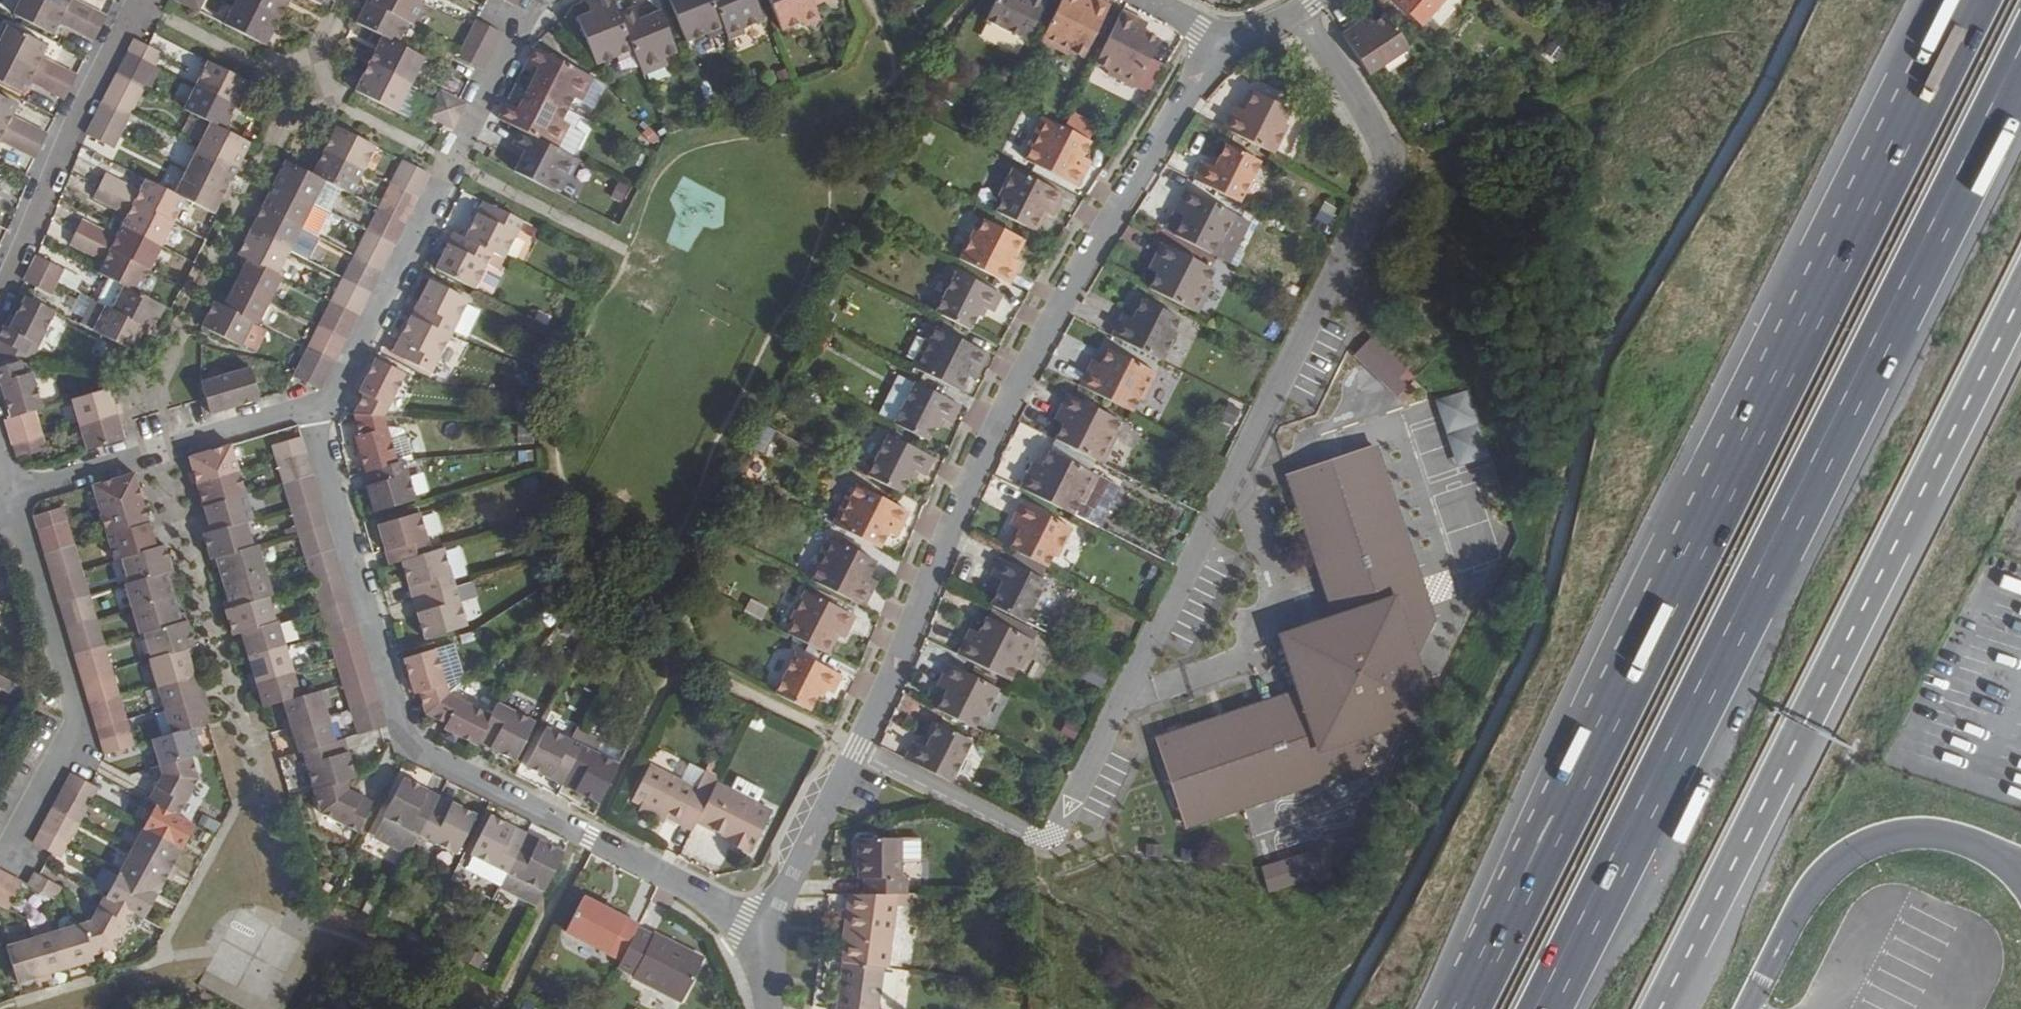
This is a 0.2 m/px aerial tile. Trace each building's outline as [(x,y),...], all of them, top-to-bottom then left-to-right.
[(55,36),(60,25),(67,12),(44,0),(21,0),(13,15),(55,36)] [(67,12),(73,0),(44,0),(67,12)] [(76,0),(73,0),(67,12),(73,15),(80,2),(76,0)] [(199,13),(205,0),(174,0),(199,13)] [(241,0),(237,0),(224,25),(267,48),(282,21),(241,0)] [(282,21),(288,8),(290,4),(292,0),(241,0),(282,21)] [(371,4),(410,24),(413,26),(425,3),(421,1),(419,0),(373,0),(371,4)] [(596,67),(617,59),(633,52),(619,14),(614,0),(594,0),(599,11),(592,14),(578,19),(596,67)] [(586,1),(592,14),(599,11),(594,0),(588,0),(586,1)] [(687,42),(707,35),(724,28),(712,0),(669,0),(687,42)] [(724,28),(726,34),(727,37),(744,30),(764,22),(756,0),(712,0),(724,28)] [(782,32),(802,24),(819,17),(816,12),(814,6),(811,0),(769,0),(782,32)] [(841,0),(828,0),(814,6),(816,12),(842,2),(841,0)] [(987,22),(1027,41),(1048,0),(997,0),(987,22)] [(1075,0),(1062,0),(1040,44),(1067,57),(1070,52),(1083,59),(1111,7),(1097,0),(1092,0),(1089,7),(1080,3),(1075,0)] [(1420,28),(1444,0),(1389,0),(1420,28)] [(80,2),(73,15),(102,29),(107,16),(103,14),(80,2)] [(367,3),(356,25),(383,38),(398,46),(410,24),(371,4),(367,3)] [(635,9),(619,14),(633,52),(636,58),(643,77),(668,66),(665,60),(678,55),(661,12),(639,19),(635,9)] [(73,15),(67,12),(60,25),(67,28),(73,15)] [(1140,21),(1123,13),(1097,65),(1112,72),(1109,77),(1135,90),(1159,42),(1144,34),(1136,30),(1140,21)] [(73,15),(67,28),(90,40),(95,42),(102,29),(73,15)] [(1355,26),(1341,36),(1368,76),(1409,49),(1407,47),(1395,30),(1386,16),(1369,27),(1361,33),(1355,26)] [(819,17),(802,24),(803,29),(821,23),(819,17)] [(477,20),(473,27),(463,47),(477,53),(489,28),(479,22),(477,20)] [(1365,20),(1355,26),(1361,33),(1369,27),(1365,20)] [(1140,21),(1136,30),(1144,34),(1148,26),(1140,21)] [(1403,25),(1395,30),(1407,47),(1414,41),(1403,25)] [(0,42),(0,52),(37,70),(43,58),(48,48),(8,28),(0,42)] [(502,34),(489,28),(477,53),(489,60),(502,34)] [(724,28),(707,35),(709,40),(726,34),(724,28)] [(744,30),(727,37),(729,42),(745,35),(744,30)] [(383,38),(369,65),(411,86),(425,59),(398,46),(383,38)] [(134,40),(128,53),(157,68),(163,56),(149,48),(134,40)] [(1554,40),(1545,53),(1558,63),(1567,50),(1554,40)] [(461,50),(456,59),(483,73),(489,60),(477,53),(463,47),(461,50)] [(538,71),(533,80),(528,90),(569,111),(575,100),(582,103),(595,80),(533,49),(525,64),(532,68),(538,71)] [(24,95),(30,84),(37,70),(0,52),(0,82),(24,95)] [(633,52),(617,59),(619,65),(636,58),(633,52)] [(157,68),(128,53),(116,76),(145,90),(157,68)] [(50,62),(43,58),(37,70),(44,74),(50,62)] [(50,62),(44,74),(71,88),(77,76),(73,72),(50,62)] [(248,84),(208,63),(196,87),(236,108),(248,84)] [(369,65),(355,92),(376,103),(397,114),(411,86),(369,65)] [(671,71),(668,66),(643,77),(644,81),(671,71)] [(538,71),(532,68),(528,77),(533,80),(538,71)] [(787,68),(776,73),(780,84),(791,80),(787,68)] [(44,74),(37,70),(30,84),(37,87),(44,74)] [(44,74),(37,87),(60,98),(64,100),(71,88),(44,74)] [(116,76),(109,89),(139,104),(145,90),(116,76)] [(424,93),(411,86),(397,114),(410,120),(424,93)] [(236,108),(196,87),(184,110),(212,124),(224,130),(236,108)] [(109,89),(103,100),(133,115),(139,104),(109,89)] [(505,104),(497,119),(523,132),(559,150),(571,126),(563,123),(569,111),(528,90),(522,102),(518,111),(512,108),(505,104)] [(436,99),(434,104),(460,118),(467,104),(441,91),(436,99)] [(1254,96),(1249,94),(1239,113),(1244,116),(1254,96)] [(936,96),(929,109),(943,116),(949,102),(936,96)] [(1239,113),(1233,110),(1223,131),(1274,156),(1287,130),(1283,128),(1290,115),(1254,96),(1244,116),(1239,113)] [(7,129),(13,117),(19,106),(0,97),(0,126),(7,129)] [(522,102),(516,99),(512,108),(518,111),(522,102)] [(103,100),(98,111),(127,125),(133,115),(103,100)] [(434,104),(427,116),(446,126),(454,130),(460,118),(434,104)] [(98,111),(92,122),(121,137),(127,125),(98,111)] [(569,111),(563,123),(571,126),(575,129),(581,117),(569,111)] [(1074,113),(1067,129),(1090,140),(1097,124),(1074,113)] [(1027,160),(1079,186),(1088,168),(1079,164),(1083,157),(1091,141),(1090,140),(1067,129),(1042,116),(1028,144),(1033,146),(1027,160)] [(21,121),(13,117),(7,129),(14,133),(21,121)] [(21,121),(14,133),(41,147),(48,134),(43,132),(21,121)] [(114,150),(121,137),(92,122),(86,135),(114,150)] [(224,130),(212,124),(199,149),(239,169),(243,162),(252,144),(224,130)] [(575,129),(571,126),(559,150),(577,159),(588,135),(575,129)] [(642,133),(653,144),(659,138),(649,127),(642,133)] [(377,148),(337,128),(324,152),(365,173),(377,148)] [(14,133),(7,129),(0,143),(7,147),(14,133)] [(524,152),(520,160),(513,172),(556,194),(561,182),(568,185),(580,161),(577,159),(559,150),(523,132),(515,147),(519,149),(524,152)] [(14,133),(7,147),(30,158),(35,161),(41,147),(14,133)] [(1202,163),(1193,182),(1240,205),(1260,165),(1225,147),(1217,163),(1214,169),(1207,166),(1202,163)] [(239,169),(199,149),(188,171),(228,191),(236,175),(239,169)] [(524,152),(519,149),(514,157),(520,160),(524,152)] [(365,173),(324,152),(312,175),(326,182),(342,190),(353,195),(365,173)] [(1083,157),(1079,164),(1088,168),(1091,162),(1083,157)] [(1217,163),(1210,160),(1207,166),(1214,169),(1217,163)] [(585,163),(580,161),(568,185),(572,188),(585,163)] [(249,165),(243,162),(239,169),(245,172),(249,165)] [(288,162),(279,179),(275,187),(314,206),(315,204),(326,182),(312,175),(288,162)] [(426,173),(403,162),(391,186),(420,200),(431,176),(426,173)] [(245,172),(239,169),(236,175),(242,178),(245,172)] [(188,171),(175,195),(187,201),(215,216),(223,201),(228,191),(188,171)] [(1007,199),(1010,201),(1003,215),(1040,233),(1051,214),(1056,216),(1061,219),(1072,197),(1020,172),(1007,199)] [(107,175),(100,188),(127,201),(133,188),(107,175)] [(279,179),(274,177),(270,184),(275,187),(279,179)] [(141,192),(135,204),(175,225),(187,201),(175,195),(147,180),(141,192)] [(315,204),(331,212),(342,190),(326,182),(315,204)] [(275,187),(270,184),(266,191),(271,194),(275,187)] [(420,200),(391,186),(379,209),(408,223),(420,200)] [(271,194),(263,209),(303,229),(314,206),(275,187),(271,194)] [(100,188),(94,200),(121,214),(127,201),(100,188)] [(141,192),(133,188),(127,201),(135,204),(141,192)] [(233,194),(228,191),(223,201),(229,203),(233,194)] [(1179,217),(1185,219),(1175,238),(1212,257),(1219,245),(1222,246),(1235,219),(1184,194),(1174,214),(1179,217)] [(135,204),(127,201),(121,214),(128,217),(135,204)] [(496,207),(484,201),(478,214),(490,219),(496,207)] [(1335,207),(1327,203),(1316,225),(1324,230),(1335,207)] [(128,217),(123,228),(163,247),(175,225),(135,204),(128,217)] [(263,209),(258,207),(254,215),(259,218),(263,209)] [(490,219),(478,214),(465,239),(495,255),(504,259),(506,260),(526,222),(496,207),(490,219)] [(263,209),(259,218),(251,233),(291,252),(303,229),(263,209)] [(408,223),(379,209),(373,221),(368,231),(367,233),(395,248),(408,223)] [(1056,216),(1051,214),(1040,233),(1046,236),(1056,216)] [(359,227),(368,231),(373,221),(364,217),(359,227)] [(1185,219),(1179,217),(1170,235),(1175,238),(1185,219)] [(1219,245),(1212,257),(1231,265),(1249,227),(1235,219),(1222,246),(1219,245)] [(84,221),(77,233),(105,246),(110,235),(84,221)] [(974,230),(960,259),(1012,284),(1022,263),(1016,260),(1012,258),(1021,239),(983,221),(977,231),(974,230)] [(526,234),(539,240),(543,232),(530,225),(526,234)] [(117,238),(111,250),(152,271),(163,247),(123,228),(117,238)] [(320,238),(303,229),(291,252),(308,261),(320,238)] [(77,233),(71,246),(97,260),(105,246),(77,233)] [(251,233),(239,256),(242,257),(248,261),(278,276),(291,252),(251,233)] [(395,248),(367,233),(356,255),(384,270),(395,248)] [(465,239),(454,234),(448,245),(459,250),(465,239)] [(117,238),(110,235),(105,246),(111,250),(117,238)] [(436,269),(476,290),(478,285),(495,255),(465,239),(459,250),(448,245),(436,269)] [(1026,241),(1021,239),(1012,258),(1016,260),(1026,241)] [(111,250),(105,246),(97,260),(104,264),(111,250)] [(1163,267),(1159,275),(1150,292),(1199,316),(1212,288),(1208,286),(1215,273),(1163,247),(1154,263),(1163,267)] [(111,250),(104,264),(99,274),(125,287),(140,294),(152,271),(111,250)] [(384,270),(356,255),(344,279),(372,293),(384,270)] [(495,255),(478,285),(494,294),(504,273),(499,271),(504,259),(495,255)] [(65,271),(35,257),(30,269),(59,284),(65,271)] [(248,261),(242,257),(237,267),(243,270),(248,261)] [(243,270),(235,285),(272,303),(284,278),(278,276),(248,261),(243,270)] [(1163,267),(1154,263),(1151,270),(1159,275),(1163,267)] [(23,281),(53,296),(59,284),(30,269),(23,281)] [(65,271),(59,284),(72,290),(78,277),(65,271)] [(1004,296),(958,274),(938,314),(973,331),(981,316),(985,309),(992,311),(996,314),(1004,296)] [(372,293),(344,279),(332,303),(360,317),(372,293)] [(416,308),(427,313),(421,324),(451,339),(454,332),(465,337),(477,313),(467,308),(470,301),(430,280),(416,308)] [(228,298),(224,307),(255,323),(261,326),(272,303),(235,285),(228,298)] [(125,287),(112,310),(146,328),(149,322),(156,326),(166,307),(140,294),(125,287)] [(228,298),(223,296),(218,304),(224,307),(228,298)] [(14,321),(9,330),(4,328),(0,335),(0,343),(26,356),(33,343),(41,347),(58,314),(26,298),(14,321)] [(1140,302),(1136,299),(1125,319),(1130,321),(1140,302)] [(134,351),(146,328),(112,310),(106,308),(94,301),(82,325),(94,331),(134,351)] [(1125,319),(1119,316),(1109,337),(1160,362),(1174,336),(1170,334),(1177,321),(1140,302),(1130,321),(1125,319)] [(216,303),(203,327),(214,333),(242,347),(255,323),(224,307),(218,304),(216,303)] [(360,317),(332,303),(319,326),(348,341),(360,317)] [(427,313),(416,308),(411,318),(421,324),(427,313)] [(992,311),(985,309),(981,316),(987,319),(992,311)] [(539,310),(534,319),(547,326),(552,317),(539,310)] [(14,321),(8,318),(4,328),(9,330),(14,321)] [(411,318),(399,342),(409,348),(403,360),(433,374),(451,339),(421,324),(411,318)] [(156,326),(149,322),(146,328),(150,330),(153,331),(156,326)] [(319,326),(313,338),(342,353),(348,341),(319,326)] [(150,330),(146,328),(142,335),(147,337),(150,330)] [(930,343),(926,341),(912,369),(961,393),(970,375),(974,367),(982,371),(990,356),(938,329),(930,343)] [(99,338),(90,354),(103,361),(112,345),(99,338)] [(313,338),(308,350),(323,358),(336,364),(342,353),(313,338)] [(1365,365),(1383,348),(1372,338),(1355,355),(1365,365)] [(409,348),(399,342),(393,354),(403,360),(409,348)] [(1387,387),(1404,368),(1383,348),(1365,365),(1387,387)] [(323,358),(308,350),(296,374),(294,377),(309,385),(323,358)] [(1089,371),(1080,388),(1134,414),(1141,400),(1145,402),(1158,376),(1110,352),(1101,368),(1098,375),(1089,371)] [(336,364),(323,358),(309,385),(322,392),(336,364)] [(359,394),(364,397),(353,417),(387,419),(408,375),(377,360),(359,394)] [(1346,361),(1331,391),(1355,403),(1369,373),(1346,361)] [(4,397),(10,420),(37,412),(43,410),(34,374),(26,376),(22,362),(0,369),(0,384),(4,397)] [(1101,368),(1093,364),(1089,371),(1098,375),(1101,368)] [(974,367),(970,375),(979,379),(982,371),(974,367)] [(214,379),(202,383),(207,402),(211,416),(261,400),(251,368),(214,379)] [(1414,381),(1415,379),(1404,368),(1387,387),(1398,398),(1414,381)] [(960,409),(916,387),(893,428),(929,445),(937,428),(941,420),(948,423),(951,425),(960,409)] [(109,389),(72,401),(79,426),(118,416),(115,406),(110,389),(109,389)] [(1453,466),(1486,458),(1470,389),(1438,397),(1453,466)] [(1071,418),(1066,427),(1058,442),(1107,466),(1121,439),(1116,437),(1123,423),(1070,397),(1061,413),(1071,418)] [(121,404),(115,406),(118,416),(124,413),(121,404)] [(10,420),(5,421),(13,447),(44,437),(37,412),(10,420)] [(124,413),(118,416),(119,422),(126,420),(124,413)] [(1061,413),(1057,422),(1066,427),(1071,418),(1061,413)] [(118,416),(79,426),(87,452),(126,441),(119,422),(118,416)] [(358,436),(355,437),(360,454),(362,462),(366,474),(376,471),(400,464),(387,419),(353,417),(358,436)] [(948,423),(941,420),(937,428),(944,431),(948,423)] [(533,426),(518,425),(517,443),(533,444),(533,426)] [(44,437),(13,447),(16,458),(48,449),(44,437)] [(303,437),(273,447),(277,460),(308,451),(303,437)] [(935,460),(889,437),(868,479),(904,496),(912,479),(916,472),(922,475),(926,477),(935,460)] [(220,448),(189,458),(193,472),(196,484),(241,471),(233,444),(220,448)] [(1204,725),(1157,741),(1169,778),(1185,827),(1359,768),(1377,732),(1431,714),(1413,656),(1430,619),(1375,448),(1288,476),(1310,543),(1335,619),(1281,637),(1299,693),(1204,725)] [(308,451),(277,460),(281,474),(312,465),(308,451)] [(1038,478),(1030,474),(1021,491),(1074,517),(1081,503),(1085,505),(1099,479),(1050,455),(1043,469),(1038,478)] [(771,463),(756,456),(746,477),(761,484),(771,463)] [(379,482),(365,486),(372,513),(388,509),(417,501),(405,462),(400,464),(376,471),(379,482)] [(312,465),(281,474),(284,485),(315,476),(312,465)] [(1043,469),(1034,466),(1030,474),(1038,478),(1043,469)] [(241,471),(196,484),(204,508),(248,496),(241,471)] [(366,474),(361,475),(365,486),(379,482),(376,471),(366,474)] [(193,472),(188,474),(192,485),(196,484),(193,472)] [(922,475),(916,472),(912,479),(918,482),(922,475)] [(137,473),(94,486),(101,512),(144,500),(137,473)] [(537,474),(520,479),(524,493),(541,489),(537,474)] [(315,476),(284,485),(288,498),(319,488),(315,476)] [(851,500),(847,499),(833,526),(882,549),(890,533),(894,525),(903,529),(911,513),(858,487),(851,500)] [(319,488),(288,498),(291,508),(322,499),(319,488)] [(248,496),(204,508),(211,532),(249,521),(255,519),(248,496)] [(322,499),(291,508),(295,524),(327,514),(322,499)] [(144,500),(101,512),(110,536),(151,524),(144,500)] [(1017,530),(1023,533),(1012,552),(1051,571),(1058,557),(1060,559),(1074,532),(1022,507),(1011,527),(1017,530)] [(38,517),(35,517),(39,529),(69,520),(65,508),(38,517)] [(388,509),(372,513),(375,521),(390,517),(388,509)] [(327,514),(295,524),(296,527),(299,536),(330,527),(327,514)] [(392,522),(377,526),(384,551),(399,548),(402,561),(432,552),(421,514),(392,522)] [(390,517),(375,521),(377,526),(392,522),(390,517)] [(69,520),(39,529),(43,544),(73,535),(69,520)] [(211,532),(213,539),(206,542),(212,562),(213,562),(218,560),(256,549),(249,521),(211,532)] [(545,521),(534,524),(538,538),(549,535),(545,521)] [(151,524),(110,536),(117,561),(123,559),(158,548),(151,524)] [(903,529),(894,525),(890,533),(899,538),(903,529)] [(296,527),(286,530),(289,539),(299,536),(296,527)] [(330,527),(299,536),(304,550),(334,541),(330,527)] [(1023,533),(1017,530),(1007,550),(1012,552),(1023,533)] [(211,532),(204,534),(206,542),(213,539),(211,532)] [(73,535),(43,544),(46,554),(76,545),(73,535)] [(813,563),(818,566),(811,581),(865,607),(873,590),(863,585),(867,577),(875,561),(826,537),(813,563)] [(334,541),(304,550),(307,562),(338,553),(334,541)] [(76,545),(46,554),(50,565),(80,557),(76,545)] [(158,548),(123,559),(130,585),(169,573),(174,572),(167,545),(158,548)] [(218,560),(221,569),(226,586),(268,574),(260,547),(256,549),(218,560)] [(399,548),(384,551),(388,565),(402,561),(399,548)] [(432,552),(402,561),(410,588),(410,590),(422,587),(425,598),(457,589),(445,549),(432,552)] [(338,553),(307,562),(310,574),(341,566),(338,553)] [(80,557),(50,565),(54,579),(84,570),(80,557)] [(548,563),(535,566),(538,579),(551,575),(548,563)] [(1003,584),(1000,592),(992,608),(1027,626),(1046,586),(1000,563),(992,579),(997,581),(1003,584)] [(341,566),(310,574),(314,586),(344,577),(341,566)] [(1162,571),(1153,566),(1146,577),(1156,583),(1162,571)] [(84,570),(54,579),(58,593),(88,584),(84,570)] [(130,585),(126,586),(133,611),(177,599),(169,573),(130,585)] [(268,574),(226,586),(229,600),(232,609),(270,598),(274,597),(268,574)] [(314,586),(318,599),(349,590),(344,577),(314,586)] [(877,582),(867,577),(863,585),(873,590),(877,582)] [(1003,584),(997,581),(993,588),(1000,592),(1003,584)] [(88,584),(58,593),(61,605),(92,596),(88,584)] [(422,587),(410,590),(413,602),(425,598),(422,587)] [(425,639),(468,628),(457,589),(425,598),(428,610),(418,613),(425,639)] [(349,590),(318,599),(322,611),(353,602),(349,590)] [(92,596),(61,605),(65,618),(95,609),(92,596)] [(802,624),(805,626),(799,639),(836,658),(846,638),(851,640),(856,643),(867,622),(815,597),(802,624)] [(227,611),(232,631),(240,628),(241,635),(278,624),(270,598),(232,609),(227,611)] [(425,598),(413,602),(418,613),(428,610),(425,598)] [(749,598),(743,611),(761,620),(768,607),(749,598)] [(177,599),(133,611),(140,636),(145,635),(184,623),(177,599)] [(353,602),(322,611),(326,626),(357,617),(353,602)] [(554,605),(539,618),(551,630),(565,616),(554,605)] [(95,609),(65,618),(69,630),(99,622),(95,609)] [(988,618),(1037,642),(1040,635),(991,611),(988,618)] [(357,617),(326,626),(329,636),(360,627),(357,617)] [(967,638),(958,655),(981,667),(1005,679),(1011,682),(1019,666),(1023,668),(1037,642),(988,618),(980,634),(975,641),(967,638)] [(99,622),(69,630),(73,645),(103,635),(99,622)] [(184,623),(145,635),(152,661),(190,651),(197,648),(189,622),(184,623)] [(587,630),(573,623),(568,632),(582,639),(587,630)] [(278,624),(241,635),(249,660),(288,648),(281,624),(278,624)] [(240,628),(232,631),(234,637),(241,635),(240,628)] [(980,634),(971,630),(967,638),(975,641),(980,634)] [(472,633),(460,636),(462,644),(474,640),(472,633)] [(103,635),(73,645),(76,654),(106,646),(103,635)] [(851,640),(846,638),(836,658),(842,660),(851,640)] [(106,646),(76,654),(80,669),(110,660),(106,646)] [(453,647),(437,651),(450,694),(464,682),(453,647)] [(288,648),(249,660),(256,684),(295,673),(288,648)] [(152,661),(151,662),(158,687),(197,676),(190,651),(152,661)] [(437,651),(405,659),(412,683),(416,696),(420,695),(426,715),(450,694),(437,651)] [(844,675),(797,653),(777,693),(813,710),(820,695),(824,687),(830,690),(835,693),(844,675)] [(110,660),(80,669),(83,682),(114,672),(110,660)] [(948,691),(953,694),(943,714),(981,733),(989,718),(992,720),(1006,693),(1000,691),(976,678),(954,667),(942,689),(948,691)] [(1005,679),(981,667),(976,678),(1000,691),(1005,679)] [(114,672),(83,682),(87,694),(117,686),(114,672)] [(295,673),(256,684),(263,709),(285,703),(302,698),(295,673)] [(0,675),(0,689),(11,695),(17,684),(0,675)] [(197,676),(158,687),(164,706),(165,710),(203,699),(197,676)] [(117,686),(87,694),(90,706),(120,698),(117,686)] [(830,690),(824,687),(820,695),(827,697),(830,690)] [(159,688),(145,692),(150,710),(164,706),(159,688)] [(953,694),(948,691),(938,711),(943,714),(953,694)] [(302,698),(285,703),(290,720),(292,729),(330,718),(322,692),(302,698)] [(494,717),(450,694),(426,715),(431,718),(442,724),(447,726),(446,730),(479,747),(481,744),(486,734),(494,717)] [(120,698),(90,706),(93,716),(124,707),(120,698)] [(203,699),(165,710),(172,735),(196,728),(210,724),(203,699)] [(494,717),(486,734),(497,740),(492,750),(516,762),(536,722),(500,704),(494,717)] [(124,707),(93,716),(97,730),(128,721),(124,707)] [(767,721),(755,715),(749,726),(761,732),(767,721)] [(292,729),(294,736),(299,754),(303,753),(337,743),(330,718),(292,729)] [(431,718),(429,722),(440,727),(442,724),(431,718)] [(290,720),(284,722),(287,730),(292,729),(290,720)] [(128,721),(97,730),(101,744),(132,735),(128,721)] [(1074,724),(1068,736),(1080,743),(1086,730),(1074,724)] [(937,725),(929,741),(925,747),(919,745),(916,743),(906,761),(952,784),(973,743),(937,725)] [(172,735),(152,742),(160,766),(193,757),(202,753),(196,728),(172,735)] [(548,728),(528,768),(552,780),(557,770),(569,776),(590,736),(578,730),(573,741),(548,728)] [(486,734),(481,744),(492,750),(497,740),(486,734)] [(132,735),(101,744),(104,756),(135,746),(132,735)] [(600,805),(620,765),(596,753),(601,741),(590,736),(569,776),(579,781),(574,791),(600,805)] [(929,741),(923,737),(919,745),(925,747),(929,741)] [(346,741),(337,743),(340,755),(349,754),(346,741)] [(337,743),(303,753),(315,792),(347,782),(357,779),(349,754),(340,755),(337,743)] [(160,766),(162,776),(149,802),(158,807),(179,818),(199,780),(193,757),(160,766)] [(713,759),(706,772),(720,778),(726,766),(713,759)] [(650,764),(632,802),(642,807),(667,820),(692,832),(696,823),(718,782),(720,778),(706,772),(706,771),(706,772),(698,789),(681,780),(650,764)] [(689,764),(681,780),(698,789),(706,772),(689,764)] [(569,776),(557,770),(552,780),(564,786),(569,776)] [(72,774),(65,787),(93,802),(100,790),(89,783),(72,774)] [(569,776),(564,786),(574,791),(579,781),(569,776)] [(405,779),(386,818),(376,835),(413,854),(422,836),(436,808),(424,802),(430,791),(405,779)] [(375,803),(349,790),(347,782),(315,792),(320,815),(359,833),(375,803)] [(774,811),(718,782),(696,823),(727,839),(734,843),(732,846),(749,855),(751,851),(752,852),(774,811)] [(65,787),(59,799),(86,814),(93,802),(65,787)] [(430,791),(424,802),(436,808),(442,797),(430,791)] [(453,802),(442,797),(436,808),(447,813),(453,802)] [(59,799),(53,809),(81,824),(86,814),(59,799)] [(447,813),(436,808),(422,836),(459,854),(479,815),(453,802),(447,813)] [(158,807),(145,830),(184,852),(197,827),(179,818),(158,807)] [(642,807),(640,812),(665,825),(667,820),(642,807)] [(53,809),(47,819),(76,834),(81,824),(53,809)] [(492,816),(472,856),(509,875),(524,846),(513,840),(518,829),(492,816)] [(47,819),(41,831),(69,846),(76,834),(47,819)] [(529,834),(518,829),(513,840),(524,846),(529,834)] [(145,830),(133,852),(172,873),(184,852),(145,830)] [(41,831),(34,843),(48,851),(63,858),(69,846),(41,831)] [(529,834),(524,846),(535,851),(540,840),(529,834)] [(865,878),(865,894),(907,894),(907,878),(901,878),(900,863),(921,863),(920,838),(900,838),(858,838),(858,878),(865,878)] [(535,851),(524,846),(509,875),(502,888),(538,906),(545,893),(566,852),(540,840),(535,851)] [(1324,849),(1265,869),(1272,893),(1332,874),(1324,849)] [(133,852),(121,874),(159,895),(172,873),(133,852)] [(509,875),(472,856),(466,870),(502,888),(509,875)] [(0,871),(0,901),(13,877),(1,870),(0,871)] [(36,873),(29,886),(57,901),(62,887),(36,873)] [(121,874),(107,899),(135,914),(146,919),(159,895),(121,874)] [(13,877),(0,901),(0,908),(8,913),(25,884),(13,877)] [(326,883),(322,888),(330,894),(334,888),(326,883)] [(865,894),(851,895),(842,962),(885,968),(890,969),(897,914),(906,915),(907,894),(865,894)] [(586,895),(566,934),(621,962),(638,928),(640,923),(586,895)] [(90,923),(85,924),(95,957),(115,950),(135,914),(107,899),(105,898),(90,923)] [(418,917),(412,931),(421,935),(428,922),(418,917)] [(85,924),(58,932),(69,970),(96,962),(95,957),(85,924)] [(414,933),(401,926),(396,935),(410,942),(414,933)] [(654,937),(638,928),(621,962),(618,968),(635,976),(633,979),(682,1003),(704,959),(656,934),(654,937)] [(58,932),(32,939),(44,977),(69,970),(58,932)] [(467,950),(446,938),(438,952),(460,964),(467,950)] [(32,939),(7,947),(18,985),(44,977),(32,939)] [(487,959),(471,950),(465,962),(481,971),(487,959)] [(842,962),(836,1008),(879,1008),(885,968),(842,962)] [(525,1000),(521,1008),(535,1008),(537,1005),(525,1000)]
